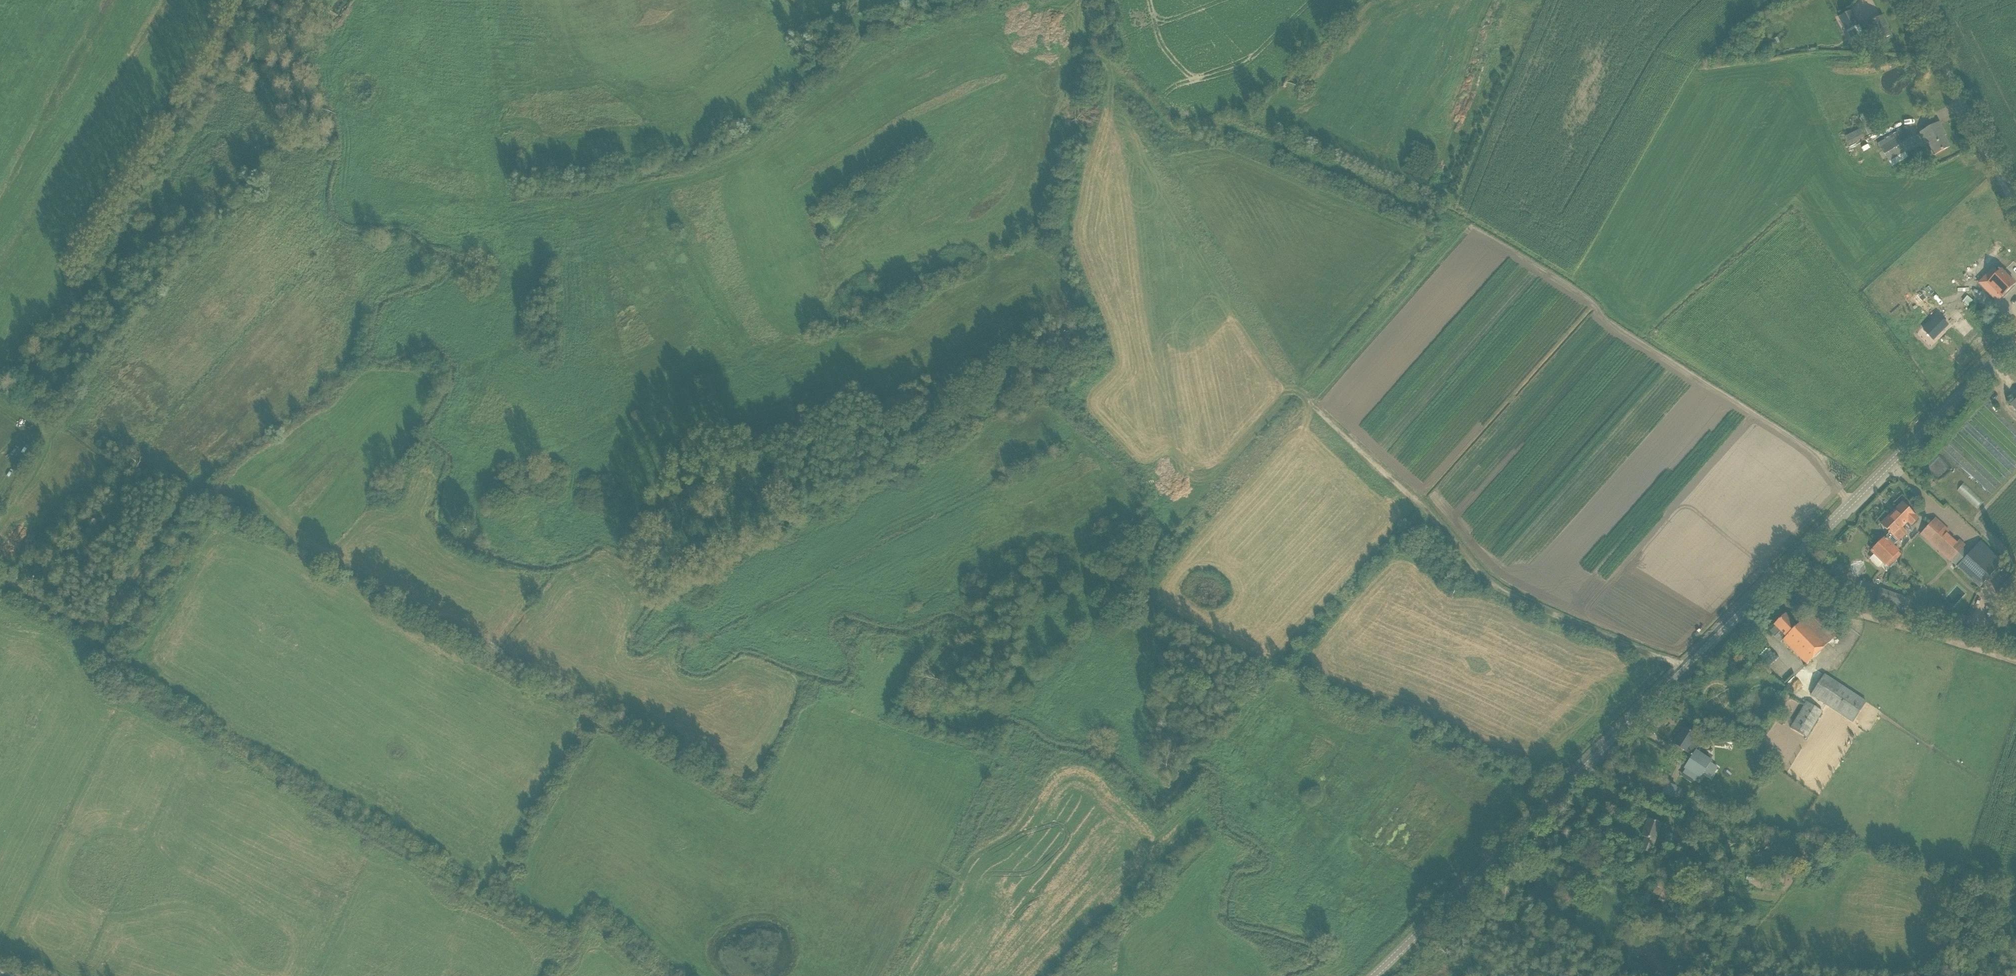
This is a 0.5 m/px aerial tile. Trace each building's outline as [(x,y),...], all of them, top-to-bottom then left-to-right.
[(1846,31),(1852,42),(1862,36),(1870,32),(1876,43),(1884,39),(1890,36),(1884,25),(1886,24),(1882,16),(1867,24),(1867,25),(1861,28),(1859,24),(1860,24),(1852,9),(1838,16),(1845,31),(1846,31)] [(1938,123),(1920,133),(1925,143),(1928,142),(1934,155),(1949,147),(1941,132),(1943,131),(1938,123)] [(1850,144),(1864,137),(1860,128),(1845,136),(1850,144)] [(1897,132),(1888,137),(1878,144),(1889,162),(1892,166),(1894,164),(1895,165),(1900,162),(1899,161),(1907,156),(1904,152),(1916,144),(1908,130),(1899,136),(1897,132)] [(1979,283),(1997,301),(2014,284),(2000,270),(1994,276),(1990,272),(1979,283)] [(1919,305),(1925,299),(1919,293),(1913,299),(1919,305)] [(1961,294),(1956,299),(1963,306),(1968,301),(1961,294)] [(1947,324),(1938,315),(1923,330),(1933,339),(1947,324)] [(1959,316),(1952,323),(1956,327),(1955,328),(1964,337),(1972,328),(1964,320),(1963,320),(1959,316)] [(1919,465),(1935,481),(1946,471),(1931,454),(1919,465)] [(1902,503),(1881,524),(1889,532),(1888,533),(1889,533),(1871,551),(1888,568),(1901,555),(1893,546),(1907,532),(1902,527),(1908,521),(1911,525),(1918,518),(1902,503)] [(1928,542),(1950,562),(1965,545),(1959,539),(1956,542),(1947,533),(1949,530),(1935,518),(1924,530),(1932,537),(1928,542)] [(1999,566),(1976,545),(1958,566),(1980,586),(1999,566)] [(2011,588),(2015,582),(2015,578),(2009,572),(2002,580),(2011,588)] [(1949,604),(1958,593),(1950,586),(1940,598),(1949,604)] [(1877,598),(1896,605),(1899,606),(1903,596),(1880,588),(1877,598)] [(1782,640),(1789,647),(1806,664),(1835,636),(1811,612),(1796,626),(1785,615),(1774,625),(1786,637),(1782,640)] [(1810,695),(1826,705),(1853,723),(1866,702),(1824,674),(1810,695)] [(1789,729),(1806,738),(1822,711),(1805,701),(1789,729)] [(1677,737),(1673,744),(1691,755),(1687,761),(1682,768),(1686,770),(1694,776),(1700,779),(1704,772),(1711,762),(1695,751),(1703,738),(1696,733),(1695,734),(1685,728),(1678,737),(1677,737)] [(1650,853),(1661,824),(1648,819),(1642,836),(1645,837),(1641,849),(1650,853)] [(1658,898),(1665,902),(1676,882),(1670,878),(1666,884),(1660,880),(1653,892),(1660,896),(1658,898)]
